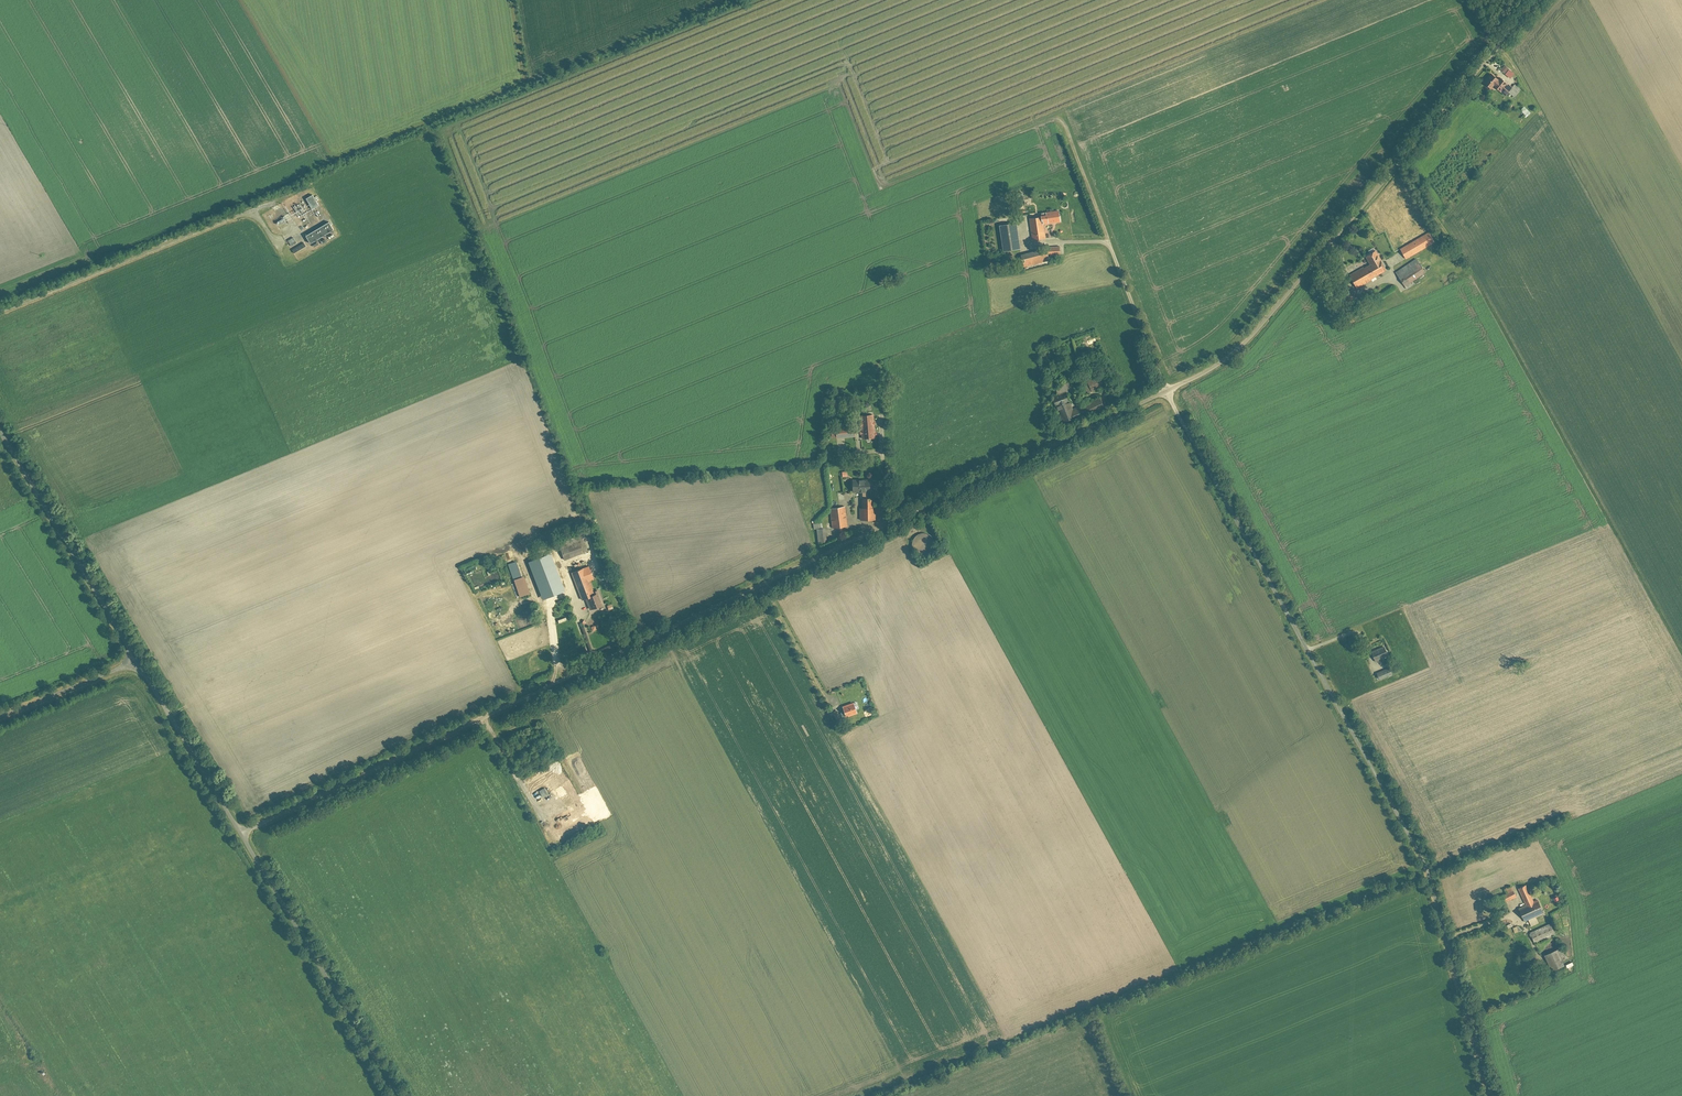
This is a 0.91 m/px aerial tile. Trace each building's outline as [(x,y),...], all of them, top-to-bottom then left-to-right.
[(1490,73),(1481,84),(1490,91),(1493,87),(1506,98),(1509,94),(1518,102),(1525,93),(1515,85),(1512,88),(1500,77),(1498,80),(1490,73)] [(1524,107),(1520,111),(1527,117),(1531,114),(1524,107)] [(311,211),(319,207),(313,194),(304,198),(311,211)] [(1030,219),(1032,238),(1044,237),(1043,225),(1060,223),(1059,211),(1038,214),(1038,218),(1030,219)] [(277,223),(281,230),(288,226),(285,219),(277,223)] [(306,235),(311,245),(336,232),(331,223),(306,235)] [(999,227),(1003,252),(1019,249),(1014,225),(999,227)] [(1401,248),(1407,258),(1435,244),(1430,234),(1401,248)] [(287,240),(290,247),(297,244),(293,237),(287,240)] [(292,250),(294,255),(307,248),(305,243),(292,250)] [(1050,247),(1049,256),(1061,257),(1062,248),(1050,247)] [(1020,255),(1023,268),(1049,263),(1046,249),(1020,255)] [(1356,288),(1385,273),(1374,252),(1364,257),(1369,267),(1350,277),(1356,288)] [(1397,275),(1404,286),(1426,273),(1419,262),(1397,275)] [(1338,296),(1345,308),(1357,301),(1350,289),(1338,296)] [(1348,319),(1351,324),(1366,315),(1362,310),(1348,319)] [(1084,382),(1088,393),(1110,385),(1106,374),(1084,382)] [(1053,397),(1058,409),(1072,403),(1067,391),(1053,397)] [(1072,403),(1058,409),(1063,421),(1084,413),(1086,416),(1105,408),(1100,396),(1074,408),(1072,403)] [(859,415),(860,439),(874,438),(873,414),(859,415)] [(834,425),(834,438),(855,437),(854,425),(834,425)] [(853,479),(852,493),(869,493),(870,480),(853,479)] [(861,499),(861,520),(876,520),(876,508),(872,508),(872,499),(861,499)] [(830,508),(831,527),(845,527),(845,507),(830,508)] [(816,522),(817,542),(827,542),(825,521),(816,522)] [(913,553),(916,556),(921,558),(925,557),(930,554),(932,551),(933,548),(933,544),(931,540),(929,537),(924,535),(921,535),(916,536),(913,538),(911,541),(910,545),(910,549),(913,553)] [(558,546),(562,560),(587,553),(583,539),(558,546)] [(526,565),(530,569),(536,570),(541,567),(542,562),(539,555),(533,553),(527,557),(526,565)] [(516,562),(508,564),(513,578),(521,575),(516,562)] [(595,577),(591,565),(573,571),(583,598),(587,596),(592,609),(604,604),(598,590),(595,591),(590,579),(595,577)] [(554,570),(543,575),(552,596),(563,592),(554,570)] [(513,581),(519,597),(528,594),(521,577),(513,581)] [(1371,651),(1376,663),(1391,656),(1386,644),(1371,651)] [(1375,673),(1378,681),(1393,675),(1389,666),(1375,673)] [(840,706),(845,717),(858,712),(854,701),(840,706)] [(837,710),(833,712),(837,723),(841,722),(837,710)] [(1527,885),(1517,890),(1525,905),(1518,908),(1525,922),(1543,913),(1537,900),(1535,901),(1527,885)] [(1499,894),(1504,904),(1516,898),(1512,888),(1499,894)] [(1529,932),(1535,943),(1554,933),(1549,922),(1529,932)] [(1563,970),(1559,961),(1566,959),(1561,947),(1554,949),(1554,947),(1542,952),(1552,974),(1563,970)]
